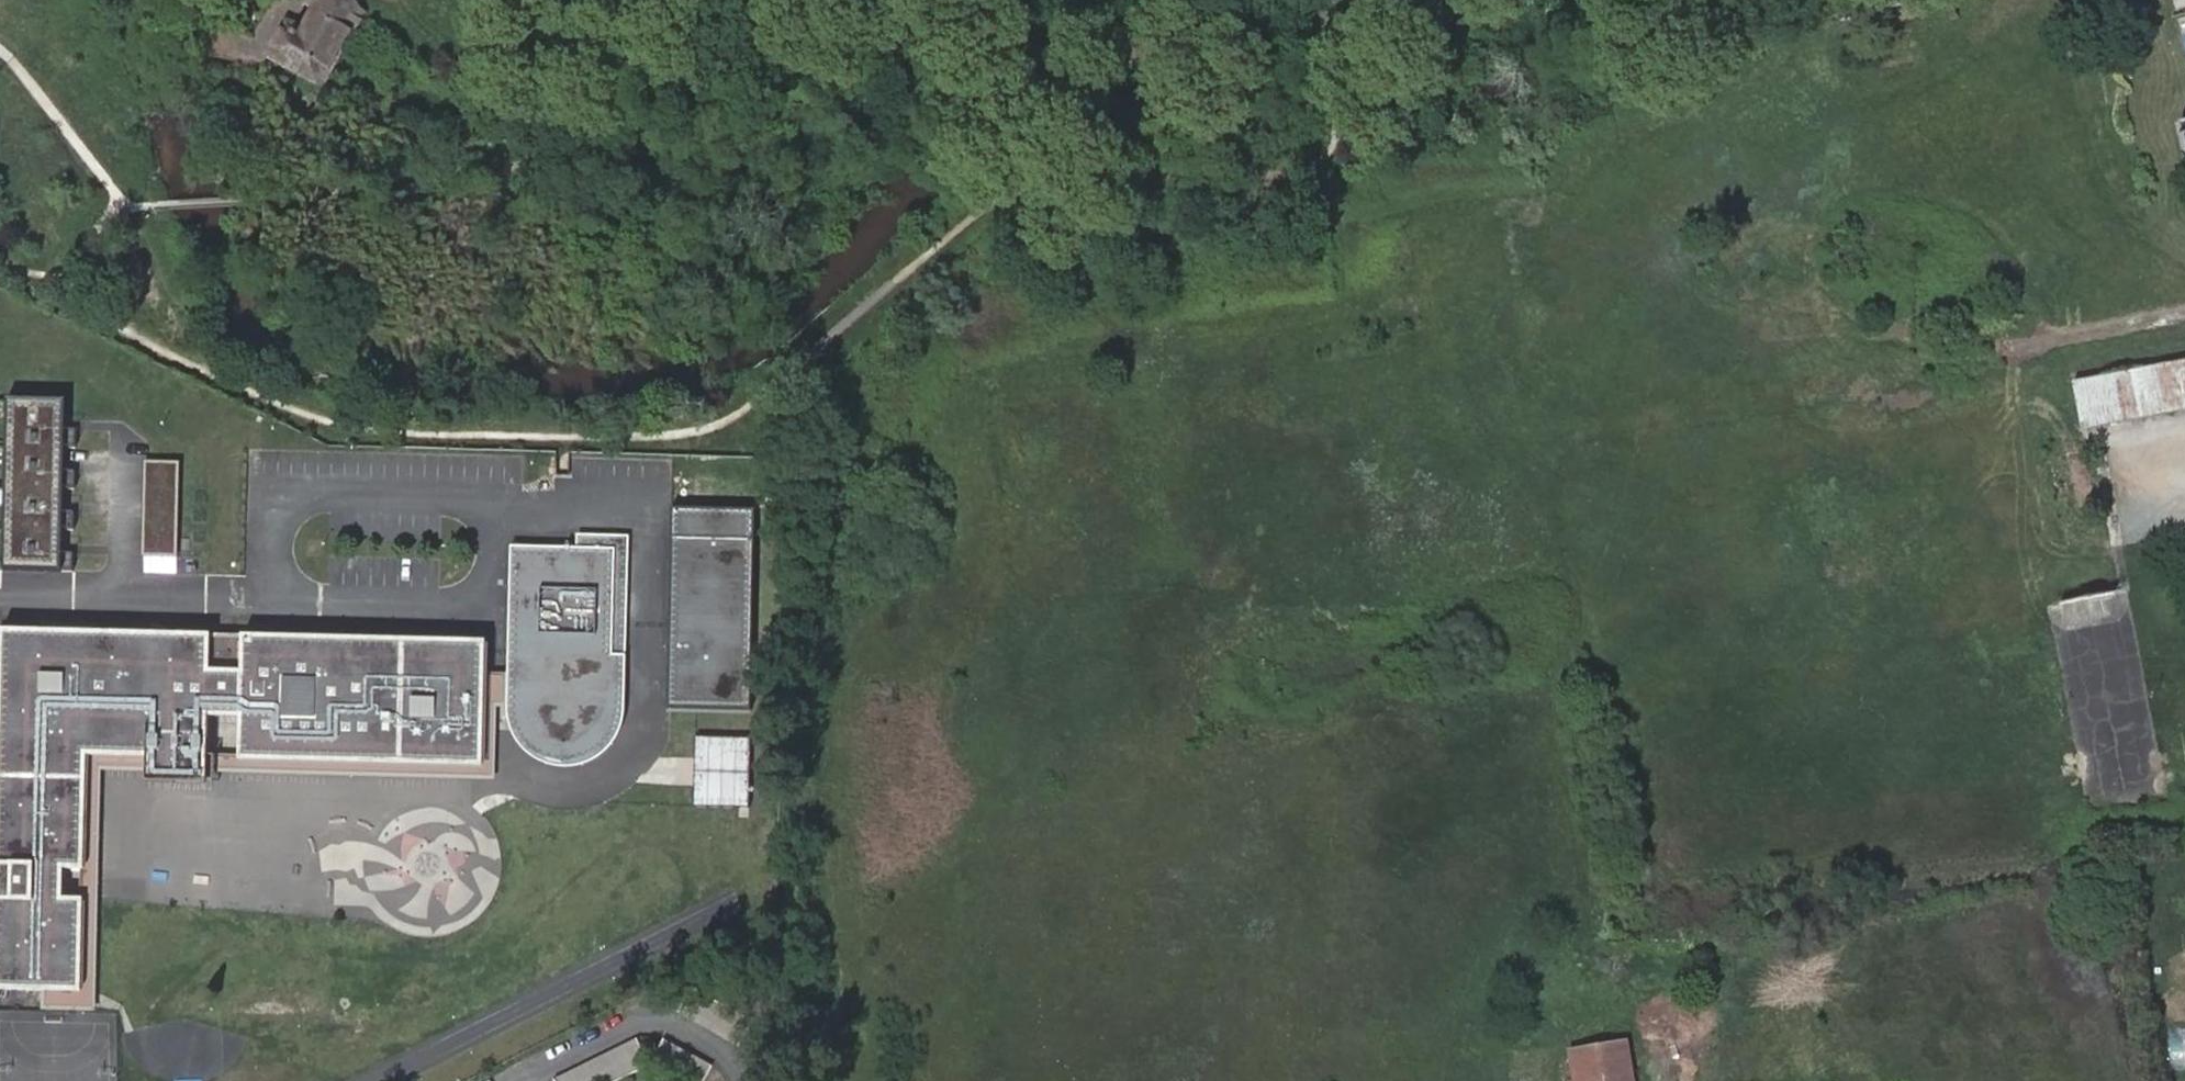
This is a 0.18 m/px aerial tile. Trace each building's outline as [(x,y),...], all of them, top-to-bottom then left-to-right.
[(348,39),(350,35),(341,29),(353,9),(337,0),(318,0),(301,29),(286,20),(268,51),(323,83),(348,39)] [(2081,430),(2184,410),(2184,366),(2073,388),(2081,430)] [(65,430),(66,401),(7,400),(4,571),(73,573),(73,554),(63,554),(63,531),(74,531),(74,513),(63,512),(64,490),(75,490),(75,472),(64,471),(65,449),(76,449),(76,430),(65,430)] [(178,559),(180,462),(144,462),(142,558),(178,559)] [(750,709),(752,540),(753,523),(713,522),(712,539),(672,539),(669,708),(750,709)] [(509,545),(505,706),(505,708),(505,714),(508,724),(513,737),(522,749),(533,757),(548,763),(562,765),(575,764),(583,762),(590,759),(600,752),(607,744),(613,736),(617,727),(620,713),(622,649),(609,649),(612,548),(509,545)] [(622,649),(624,549),(612,548),(609,649),(622,649)] [(2,629),(0,710),(0,990),(82,992),(83,900),(63,899),(63,870),(85,870),(88,760),(150,761),(150,785),(208,785),(211,720),(241,720),(241,761),(484,765),(487,642),(2,629)] [(700,734),(699,802),(754,803),(755,735),(700,734)] [(2184,1064),(2184,1022),(2175,1022),(2174,1063),(2184,1064)] [(643,1039),(562,1080),(625,1080),(656,1066),(643,1039)] [(719,1066),(673,1039),(658,1064),(686,1080),(710,1080),(719,1066)] [(1576,1080),(1632,1080),(1626,1045),(1572,1052),(1576,1080)]
